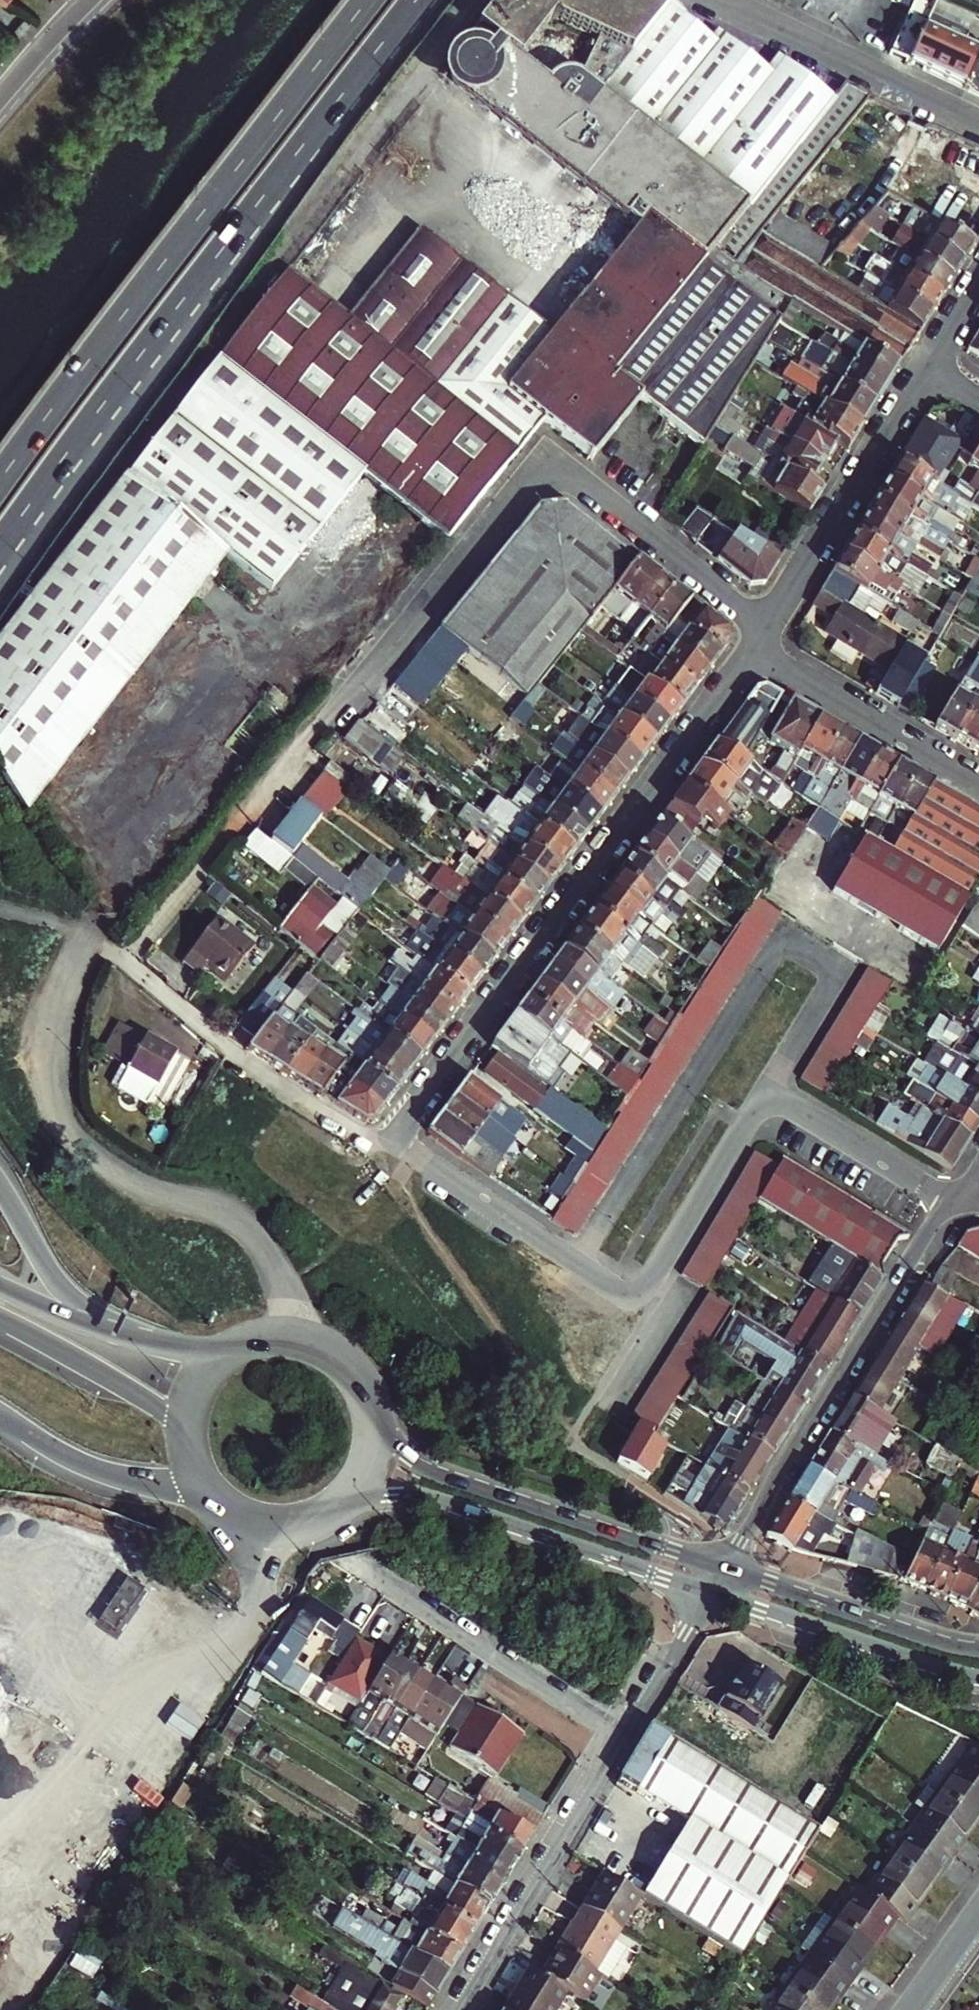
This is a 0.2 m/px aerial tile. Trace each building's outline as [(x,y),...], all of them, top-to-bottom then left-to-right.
[(671,5),(660,0),(497,0),(467,38),(482,50),(476,47),(469,47),(463,48),(457,52),(450,61),(449,63),(448,70),(449,76),(451,82),(455,87),(638,229),(647,218),(657,226),(704,263),(779,322),(791,303),(898,368),(920,332),(842,284),(821,270),(761,234),(778,212),(869,99),(859,94),(845,88),(836,98),(783,59),(772,74),(725,38),(719,46),(669,8),(671,5)] [(926,27),(931,15),(938,0),(916,0),(891,54),(910,62),(926,27)] [(931,15),(926,27),(943,35),(949,24),(931,15)] [(966,88),(978,60),(978,52),(964,44),(969,33),(949,24),(943,35),(926,27),(910,62),(966,88)] [(888,195),(875,209),(894,221),(904,205),(888,195)] [(839,250),(778,212),(761,234),(821,270),(834,255),(839,250)] [(921,215),(911,232),(962,264),(973,247),(921,215)] [(608,267),(554,333),(507,392),(544,422),(564,437),(704,263),(657,226),(647,218),(638,229),(608,267)] [(292,267),(209,371),(0,639),(0,773),(27,811),(227,554),(271,589),(361,476),(446,542),(544,422),(507,392),(554,333),(429,231),(359,319),(292,267)] [(911,232),(900,249),(952,281),(962,264),(911,232)] [(844,261),(857,246),(847,240),(839,250),(834,255),(844,261)] [(900,249),(889,266),(941,298),(952,281),(900,249)] [(863,273),(867,276),(931,315),(941,298),(889,266),(874,256),(863,273)] [(715,425),(728,405),(734,395),(738,388),(767,340),(779,322),(704,263),(564,437),(592,460),(641,398),(702,447),(708,437),(715,425)] [(931,315),(867,276),(859,288),(845,279),(842,284),(920,332),(931,315)] [(767,340),(786,352),(798,333),(779,322),(767,340)] [(832,328),(820,347),(886,388),(898,368),(832,328)] [(968,350),(978,357),(978,331),(968,350)] [(804,363),(840,385),(874,406),(886,388),(820,347),(815,344),(804,363)] [(781,379),(792,386),(861,428),(865,422),(874,406),(840,385),(832,398),(828,395),(830,392),(829,388),(790,364),(781,379)] [(803,403),(794,417),(837,443),(848,450),(861,428),(792,386),(788,393),(803,403)] [(779,407),(784,410),(794,417),(803,403),(788,393),(779,407)] [(734,395),(728,405),(740,413),(746,403),(734,395)] [(728,405),(715,425),(733,437),(746,416),(740,413),(728,405)] [(771,431),(773,433),(816,459),(819,455),(826,460),(837,443),(794,417),(784,410),(771,431)] [(927,416),(899,462),(939,487),(946,477),(940,474),(957,449),(958,449),(975,422),(964,416),(951,438),(934,428),(937,422),(927,416)] [(959,450),(960,451),(972,458),(978,447),(978,425),(975,422),(958,449),(959,450)] [(811,485),(760,454),(733,437),(715,425),(708,437),(726,448),(725,450),(753,467),(748,475),(760,482),(759,483),(808,513),(822,492),(811,485)] [(816,459),(773,433),(760,454),(811,485),(821,468),(813,464),(816,459)] [(978,490),(978,447),(972,458),(968,465),(976,470),(965,488),(957,483),(950,494),(957,498),(970,505),(976,495),(978,490)] [(888,481),(938,511),(958,524),(961,526),(968,515),(952,505),(957,498),(950,494),(939,487),(899,462),(888,481)] [(933,520),(938,511),(888,481),(877,499),(927,530),(959,549),(962,544),(957,541),(958,539),(951,535),(953,532),(933,520)] [(972,507),(978,511),(978,497),(976,495),(970,505),(972,507)] [(952,505),(968,515),(972,507),(970,505),(957,498),(952,505)] [(877,499),(866,517),(916,547),(937,560),(942,550),(922,537),(927,530),(877,499)] [(613,593),(638,561),(599,530),(566,504),(540,506),(441,628),(478,658),(528,698),(580,633),(584,629),(613,593)] [(680,529),(696,542),(710,522),(695,509),(680,529)] [(953,532),(958,524),(938,511),(933,520),(953,532)] [(866,517),(855,536),(905,566),(921,576),(924,578),(930,568),(910,556),(916,547),(866,517)] [(759,530),(751,543),(779,561),(787,547),(759,530)] [(737,535),(718,560),(750,585),(764,584),(779,561),(751,543),(737,535)] [(855,536),(844,553),(904,590),(910,594),(916,584),(900,574),(905,566),(855,536)] [(832,572),(889,606),(897,593),(900,595),(904,590),(844,553),(832,572)] [(631,607),(657,576),(638,561),(613,593),(620,598),(608,613),(619,622),(631,607)] [(921,576),(905,566),(900,574),(916,584),(921,576)] [(902,644),(863,620),(870,609),(883,616),(889,606),(832,572),(819,593),(841,607),(825,632),(887,670),(902,644)] [(648,620),(674,589),(657,576),(631,607),(638,612),(626,628),(636,636),(648,620)] [(672,626),(676,621),(691,602),(674,589),(648,620),(656,626),(646,640),(650,643),(643,652),(647,655),(648,656),(662,638),(672,626)] [(949,618),(951,614),(960,599),(954,596),(943,614),(949,618)] [(680,624),(688,630),(720,654),(730,641),(728,632),(708,616),(691,602),(676,621),(680,624)] [(917,623),(900,613),(895,622),(909,631),(912,633),(917,623)] [(941,613),(930,631),(938,636),(949,618),(943,614),(941,613)] [(680,624),(677,629),(685,635),(688,630),(680,624)] [(580,633),(586,638),(589,632),(584,629),(580,633)] [(685,635),(675,648),(707,671),(720,654),(688,630),(685,635)] [(603,642),(589,632),(586,638),(599,647),(603,642)] [(662,638),(648,656),(694,689),(707,671),(675,648),(672,653),(663,646),(667,642),(662,638)] [(615,651),(603,642),(599,647),(611,656),(615,651)] [(675,648),(667,642),(663,646),(672,653),(675,648)] [(617,660),(621,655),(615,651),(611,656),(617,660)] [(954,670),(964,676),(974,658),(965,652),(954,670)] [(653,677),(649,683),(681,707),(694,689),(648,656),(647,655),(643,659),(648,663),(643,670),(653,677)] [(933,727),(952,738),(978,692),(978,661),(974,658),(964,676),(933,727)] [(876,694),(897,706),(911,683),(917,673),(896,660),(876,694)] [(635,673),(626,685),(621,690),(633,699),(646,681),(635,673)] [(620,680),(616,686),(621,690),(626,685),(620,680)] [(646,681),(633,699),(668,724),(674,716),(681,707),(649,683),(646,681)] [(922,690),(911,683),(897,706),(909,713),(922,690)] [(579,717),(586,721),(640,761),(655,741),(620,715),(617,720),(602,709),(593,720),(583,712),(586,708),(557,686),(550,696),(579,717)] [(616,686),(612,691),(617,695),(621,690),(616,686)] [(768,717),(780,696),(767,688),(757,688),(746,703),(768,717)] [(952,738),(970,749),(978,733),(978,692),(952,738)] [(786,777),(791,769),(820,719),(780,696),(768,717),(758,736),(784,752),(774,769),(779,773),(774,781),(779,785),(781,786),(786,777)] [(633,699),(620,715),(655,741),(668,724),(633,699)] [(743,761),(758,736),(768,717),(746,703),(719,740),(702,763),(735,785),(765,805),(779,785),(774,781),(743,761)] [(794,794),(800,798),(839,731),(820,719),(791,769),(804,777),(799,785),(794,794)] [(640,761),(586,721),(572,739),(592,754),(627,779),(640,761)] [(379,769),(345,742),(327,729),(312,748),(332,763),(356,782),(365,788),(379,769)] [(825,800),(858,742),(839,731),(800,798),(802,800),(805,801),(811,792),(825,800)] [(978,754),(978,733),(970,749),(978,754)] [(833,819),(839,822),(879,754),(865,746),(858,742),(825,800),(824,800),(838,809),(833,819)] [(550,751),(556,755),(561,748),(555,744),(550,751)] [(556,755),(550,751),(545,757),(551,761),(556,755)] [(592,754),(579,771),(614,797),(627,779),(592,754)] [(863,824),(869,813),(898,765),(879,754),(839,822),(844,825),(850,815),(863,824)] [(423,771),(479,812),(493,823),(507,803),(466,772),(461,778),(433,757),(423,771)] [(332,763),(324,774),(348,792),(356,782),(332,763)] [(702,763),(686,784),(718,808),(735,785),(702,763)] [(869,813),(887,824),(915,775),(898,765),(869,813)] [(791,769),(786,777),(799,785),(804,777),(791,769)] [(579,771),(566,790),(600,815),(614,797),(579,771)] [(517,781),(541,799),(552,808),(587,833),(596,820),(600,815),(566,790),(542,772),(533,783),(522,774),(517,781)] [(324,774),(312,790),(335,808),(336,809),(349,793),(348,792),(324,774)] [(915,775),(887,824),(892,827),(895,822),(907,828),(932,785),(915,775)] [(395,785),(389,780),(378,795),(384,800),(395,785)] [(541,799),(517,781),(512,788),(524,797),(524,798),(535,807),(541,799)] [(718,808),(686,784),(671,803),(697,823),(688,835),(694,839),(704,846),(727,814),(718,808)] [(421,832),(426,826),(440,808),(425,797),(420,803),(395,785),(384,800),(382,802),(421,832)] [(978,880),(978,812),(932,785),(907,828),(904,833),(892,853),(947,885),(969,898),(978,883),(978,880)] [(312,790),(302,802),(322,818),(325,821),(335,808),(312,790)] [(541,799),(535,807),(527,818),(539,826),(552,808),(541,799)] [(802,800),(789,821),(790,822),(804,831),(818,810),(805,801),(802,800)] [(302,802),(271,842),(358,912),(370,896),(390,872),(371,857),(353,879),(305,841),(322,818),(302,802)] [(507,803),(493,823),(558,871),(573,852),(539,826),(527,818),(523,815),(516,824),(507,818),(515,808),(507,803)] [(694,839),(688,835),(697,823),(671,803),(645,838),(677,862),(694,839)] [(437,834),(440,836),(453,818),(440,808),(426,826),(437,834)] [(552,808),(539,826),(573,852),(587,833),(552,808)] [(478,836),(547,887),(558,871),(493,823),(479,812),(467,829),(478,836)] [(774,849),(786,858),(804,831),(790,822),(774,849)] [(895,822),(892,827),(904,833),(907,828),(895,822)] [(423,852),(437,834),(426,826),(421,832),(412,844),(423,852)] [(278,929),(300,946),(315,958),(332,934),(337,938),(346,928),(358,912),(271,842),(256,830),(244,844),(277,870),(279,867),(305,888),(298,896),(302,898),(278,929)] [(475,862),(533,905),(547,887),(478,836),(471,845),(482,853),(475,862)] [(947,885),(892,853),(875,843),(865,837),(834,890),(938,951),(969,898),(947,885)] [(677,862),(645,838),(637,850),(632,856),(664,880),(668,873),(686,886),(694,875),(677,862)] [(461,881),(519,924),(533,905),(475,862),(463,853),(457,862),(469,871),(461,881)] [(632,856),(618,874),(675,916),(681,921),(695,903),(681,893),(664,880),(632,856)] [(443,895),(506,941),(514,931),(519,924),(461,881),(442,867),(433,879),(448,890),(443,895)] [(668,873),(664,880),(681,893),(686,886),(668,873)] [(675,916),(618,874),(605,893),(651,927),(670,941),(678,929),(670,923),(675,916)] [(231,896),(215,884),(207,894),(222,906),(231,896)] [(435,916),(439,920),(493,960),(506,941),(443,895),(439,892),(425,910),(435,916)] [(605,893),(592,911),(655,957),(657,958),(663,949),(645,936),(651,927),(605,893)] [(549,1218),(574,1235),(662,1099),(782,914),(757,898),(733,931),(720,950),(708,969),(648,1062),(637,1079),(605,1130),(584,1164),(573,1181),(561,1199),(549,1218)] [(592,911),(576,931),(621,964),(623,966),(634,951),(650,963),(655,957),(592,911)] [(439,920),(435,916),(425,929),(430,933),(439,920)] [(224,983),(252,946),(216,918),(181,964),(197,976),(203,967),(224,983)] [(418,932),(419,932),(480,977),(493,960),(439,920),(430,933),(425,929),(422,927),(418,932)] [(404,921),(399,928),(414,939),(415,937),(419,932),(418,932),(404,921)] [(337,938),(333,944),(343,951),(345,952),(357,937),(346,928),(337,938)] [(621,964),(576,931),(563,949),(607,982),(621,964)] [(416,956),(424,962),(467,994),(480,977),(419,932),(415,937),(424,944),(416,956)] [(710,942),(697,961),(708,969),(720,950),(710,942)] [(332,967),(343,951),(333,944),(321,959),(332,967)] [(607,982),(563,949),(551,966),(600,1002),(605,996),(600,993),(607,982)] [(623,966),(629,970),(639,978),(650,963),(634,951),(623,966)] [(413,969),(416,972),(424,962),(416,956),(409,966),(413,969)] [(413,969),(408,975),(455,1010),(467,994),(424,962),(416,972),(413,969)] [(455,1010),(408,975),(393,963),(388,970),(401,979),(407,985),(403,990),(400,987),(397,991),(444,1026),(455,1010)] [(607,982),(615,988),(625,976),(629,970),(623,966),(621,964),(607,982)] [(264,1031),(284,1006),(296,990),(304,980),(284,965),(245,1015),(264,1031)] [(600,1002),(551,966),(542,977),(539,982),(573,1007),(594,1022),(598,1016),(589,1010),(593,1005),(597,1007),(600,1002)] [(892,982),(867,967),(798,1076),(825,1093),(892,982)] [(635,984),(639,978),(629,970),(625,976),(635,984)] [(407,985),(401,979),(394,989),(397,991),(400,987),(403,990),(407,985)] [(573,1007),(539,982),(527,998),(561,1023),(573,1007)] [(600,1002),(606,1006),(618,990),(615,988),(607,982),(600,993),(605,996),(600,1002)] [(963,994),(978,1005),(978,992),(968,985),(963,994)] [(392,987),(380,1003),(432,1042),(444,1026),(397,991),(394,989),(392,987)] [(561,1023),(527,998),(515,1013),(559,1046),(567,1035),(572,1039),(576,1034),(571,1030),(561,1023)] [(432,1042),(380,1003),(373,1012),(362,1004),(357,1011),(373,1023),(420,1058),(432,1042)] [(267,1061),(291,1030),(296,1024),(300,1018),(284,1006),(264,1031),(249,1050),(267,1061)] [(361,1039),(408,1074),(420,1058),(373,1023),(357,1011),(354,1015),(362,1020),(352,1033),(361,1039)] [(491,1046),(553,1092),(566,1074),(560,1070),(572,1055),(559,1046),(515,1013),(491,1046)] [(634,1040),(599,1014),(598,1016),(594,1022),(629,1048),(634,1040)] [(296,1024),(302,1028),(306,1023),(300,1018),(296,1024)] [(668,1027),(656,1018),(645,1034),(656,1042),(668,1027)] [(940,1018),(931,1032),(941,1038),(944,1033),(950,1024),(940,1018)] [(97,1052),(126,1069),(144,1037),(115,1020),(97,1052)] [(978,1069),(978,1040),(971,1035),(951,1022),(950,1024),(944,1033),(958,1041),(955,1046),(941,1038),(931,1032),(928,1037),(938,1043),(978,1069)] [(296,1024),(291,1030),(297,1034),(302,1028),(296,1024)] [(571,1030),(576,1034),(579,1029),(574,1025),(571,1030)] [(267,1061),(286,1073),(308,1042),(297,1034),(291,1030),(267,1061)] [(286,1073),(303,1084),(333,1043),(316,1030),(308,1042),(286,1073)] [(978,1040),(978,1036),(973,1032),(971,1035),(978,1040)] [(958,1041),(944,1033),(941,1038),(955,1046),(958,1041)] [(159,1111),(187,1062),(144,1037),(126,1069),(116,1085),(159,1111)] [(349,1055),(351,1056),(396,1090),(408,1074),(361,1039),(352,1051),(349,1055)] [(341,1069),(344,1065),(351,1056),(349,1055),(346,1052),(341,1048),(333,1043),(303,1084),(322,1095),(338,1074),(341,1069)] [(978,1101),(978,1069),(938,1043),(924,1066),(929,1069),(978,1101)] [(572,1055),(600,1076),(605,1068),(577,1047),(572,1055)] [(637,1079),(648,1062),(632,1050),(620,1066),(637,1079)] [(579,1111),(574,1107),(559,1096),(558,1098),(498,1054),(484,1074),(543,1117),(541,1120),(545,1123),(547,1120),(573,1139),(566,1150),(575,1158),(584,1164),(605,1130),(579,1111)] [(355,1080),(352,1084),(384,1107),(396,1090),(351,1056),(344,1065),(358,1076),(355,1080)] [(358,1076),(344,1065),(341,1069),(346,1072),(345,1073),(355,1080),(358,1076)] [(978,1123),(978,1101),(929,1069),(919,1085),(978,1123)] [(322,1095),(365,1122),(374,1120),(384,1107),(352,1084),(347,1091),(337,1084),(342,1077),(338,1074),(322,1095)] [(519,1116),(468,1077),(459,1089),(454,1096),(506,1135),(519,1116)] [(919,1085),(909,1101),(970,1138),(978,1123),(919,1085)] [(970,1138),(909,1101),(899,1094),(879,1126),(949,1170),(970,1138)] [(454,1096),(441,1113),(493,1152),(506,1135),(454,1096)] [(493,1152),(441,1113),(428,1131),(487,1174),(499,1156),(493,1152)] [(753,1153),(679,1276),(705,1291),(722,1265),(758,1202),(778,1167),(753,1153)] [(575,1158),(564,1175),(573,1181),(584,1164),(575,1158)] [(833,1248),(843,1255),(882,1279),(880,1267),(897,1241),(907,1238),(782,1161),(778,1167),(758,1202),(833,1248)] [(564,1175),(552,1193),(561,1199),(573,1181),(564,1175)] [(957,1247),(978,1260),(978,1230),(965,1234),(957,1247)] [(822,1266),(831,1272),(843,1255),(833,1248),(822,1266)] [(843,1255),(831,1272),(842,1279),(840,1282),(868,1300),(882,1279),(843,1255)] [(710,1296),(719,1302),(736,1274),(722,1265),(705,1291),(704,1292),(710,1296)] [(825,1275),(815,1291),(858,1318),(866,1305),(868,1300),(840,1282),(842,1279),(831,1272),(829,1277),(825,1275)] [(787,1311),(841,1344),(858,1318),(815,1291),(804,1283),(787,1311)] [(922,1284),(908,1308),(950,1333),(965,1307),(946,1297),(931,1289),(929,1288),(922,1284)] [(719,1302),(710,1296),(632,1418),(655,1433),(658,1429),(664,1420),(678,1397),(733,1311),(719,1302)] [(908,1308),(893,1331),(919,1347),(937,1358),(950,1333),(908,1308)] [(793,1326),(782,1343),(825,1370),(841,1344),(787,1311),(782,1319),(793,1326)] [(750,1377),(761,1384),(800,1409),(825,1370),(782,1343),(770,1335),(738,1315),(714,1353),(750,1377)] [(782,1319),(780,1318),(770,1335),(782,1343),(793,1326),(782,1319)] [(893,1331),(874,1363),(899,1379),(919,1347),(893,1331)] [(899,1379),(874,1363),(852,1396),(878,1412),(899,1379)] [(680,1398),(688,1403),(702,1382),(694,1377),(680,1398)] [(750,1377),(733,1403),(744,1410),(761,1384),(750,1377)] [(728,1429),(771,1456),(788,1428),(800,1409),(761,1384),(744,1410),(733,1403),(723,1419),(720,1424),(728,1429)] [(831,1431),(872,1457),(894,1422),(878,1412),(852,1396),(831,1431)] [(712,1419),(720,1424),(723,1419),(715,1413),(712,1419)] [(658,1429),(655,1433),(653,1437),(664,1444),(670,1436),(658,1429)] [(728,1429),(715,1451),(757,1478),(771,1456),(728,1429)] [(872,1457),(831,1431),(809,1466),(857,1497),(866,1482),(865,1478),(854,1471),(861,1459),(875,1468),(878,1470),(879,1468),(884,1471),(887,1466),(872,1457)] [(934,1447),(924,1466),(952,1480),(960,1464),(934,1447)] [(757,1478),(715,1451),(704,1469),(705,1469),(748,1493),(757,1478)] [(854,1471),(865,1478),(868,1479),(875,1468),(861,1459),(854,1471)] [(857,1497),(809,1466),(788,1499),(814,1515),(820,1505),(837,1515),(844,1503),(872,1518),(878,1507),(857,1497)] [(705,1469),(695,1485),(736,1512),(748,1493),(705,1469)] [(682,1470),(679,1475),(690,1482),(694,1477),(682,1470)] [(736,1512),(695,1485),(690,1482),(679,1475),(675,1481),(690,1491),(681,1506),(723,1532),(736,1512)] [(795,1552),(809,1555),(823,1532),(828,1535),(833,1525),(831,1524),(814,1515),(788,1499),(766,1535),(795,1552)] [(814,1515),(831,1524),(837,1515),(820,1505),(814,1515)] [(977,1534),(978,1531),(978,1515),(970,1529),(977,1534)] [(911,1565),(903,1581),(926,1591),(952,1532),(931,1523),(927,1531),(911,1565)] [(952,1532),(926,1591),(946,1600),(972,1541),(952,1532)] [(847,1565),(902,1581),(909,1564),(856,1538),(847,1565)] [(946,1600),(966,1609),(978,1589),(978,1544),(972,1541),(946,1600)] [(966,1609),(978,1618),(978,1589),(966,1609)] [(297,1596),(253,1667),(260,1671),(306,1602),(297,1596)] [(353,1640),(358,1631),(308,1600),(306,1602),(260,1671),(297,1694),(309,1674),(291,1663),(313,1629),(333,1641),(327,1650),(341,1658),(353,1640)] [(341,1658),(323,1689),(331,1694),(336,1687),(345,1692),(370,1650),(353,1640),(341,1658)] [(370,1650),(345,1692),(361,1702),(366,1694),(386,1660),(370,1650)] [(366,1694),(380,1702),(405,1660),(391,1652),(386,1660),(366,1694)] [(405,1660),(380,1702),(371,1716),(361,1733),(374,1741),(381,1730),(419,1669),(405,1660)] [(743,1666),(717,1709),(752,1730),(778,1687),(743,1666)] [(419,1669),(381,1730),(374,1741),(387,1749),(397,1732),(431,1677),(419,1669)] [(431,1677),(397,1732),(412,1741),(446,1686),(431,1677)] [(446,1686),(412,1741),(427,1750),(437,1734),(461,1695),(466,1688),(451,1678),(446,1686)] [(358,1708),(371,1716),(380,1702),(366,1694),(361,1702),(358,1708)] [(461,1695),(437,1734),(449,1742),(473,1703),(461,1695)] [(497,1718),(473,1703),(449,1742),(464,1751),(473,1756),(480,1745),(497,1718)] [(480,1745),(505,1760),(522,1733),(497,1718),(480,1745)] [(217,1738),(226,1744),(237,1726),(228,1720),(217,1738)] [(650,1726),(619,1777),(690,1821),(641,1898),(737,1958),(818,1831),(650,1726)] [(497,1772),(505,1760),(480,1745),(473,1756),(497,1772)] [(936,1793),(976,1822),(978,1817),(978,1773),(960,1760),(936,1793)] [(490,1779),(476,1803),(477,1803),(489,1810),(500,1791),(504,1787),(490,1779)] [(454,1798),(458,1792),(444,1783),(438,1780),(434,1786),(454,1798)] [(500,1791),(544,1817),(549,1808),(521,1791),(518,1796),(504,1787),(500,1791)] [(532,1837),(544,1817),(500,1791),(489,1810),(532,1837)] [(965,1837),(976,1822),(936,1793),(911,1827),(955,1858),(964,1846),(957,1842),(963,1835),(965,1837)] [(467,1797),(457,1812),(468,1819),(477,1803),(476,1803),(467,1797)] [(490,1827),(486,1833),(522,1855),(532,1837),(489,1810),(477,1803),(468,1819),(473,1822),(475,1818),(490,1827)] [(964,1846),(978,1825),(978,1824),(976,1822),(965,1837),(963,1835),(957,1842),(964,1846)] [(435,1823),(429,1833),(451,1847),(457,1837),(451,1833),(435,1823)] [(456,1825),(451,1833),(457,1837),(460,1833),(464,1836),(467,1832),(456,1825)] [(955,1858),(911,1827),(888,1860),(928,1889),(939,1874),(936,1873),(940,1866),(946,1870),(955,1858)] [(460,1833),(457,1837),(512,1871),(522,1855),(486,1833),(482,1841),(467,1832),(464,1836),(460,1833)] [(512,1871),(457,1837),(451,1847),(473,1860),(468,1867),(501,1888),(512,1871)] [(414,1844),(408,1854),(443,1876),(449,1865),(414,1844)] [(443,1876),(449,1880),(457,1885),(468,1867),(454,1858),(449,1865),(443,1876)] [(928,1889),(888,1860),(864,1894),(897,1918),(907,1925),(915,1914),(909,1909),(913,1903),(916,1905),(928,1889)] [(939,1874),(928,1889),(931,1891),(946,1870),(940,1866),(936,1873),(939,1874)] [(468,1867),(457,1885),(491,1905),(501,1888),(468,1867)] [(491,1905),(457,1885),(450,1897),(442,1892),(412,1873),(403,1887),(475,1931),(491,1905)] [(639,1896),(603,1873),(581,1908),(617,1930),(639,1896)] [(449,1880),(442,1892),(450,1897),(457,1885),(449,1880)] [(475,1931),(403,1887),(397,1883),(391,1894),(398,1898),(395,1903),(417,1916),(412,1924),(427,1934),(461,1955),(475,1931)] [(853,1886),(830,1919),(870,1948),(882,1931),(880,1929),(884,1923),(890,1927),(897,1918),(864,1894),(853,1886)] [(909,1909),(915,1914),(931,1891),(928,1889),(916,1905),(913,1903),(909,1909)] [(617,1930),(581,1908),(555,1950),(596,1975),(603,1979),(621,1949),(609,1942),(617,1930)] [(448,1975),(415,1954),(392,1940),(360,1920),(341,1909),(331,1925),(377,1952),(378,1950),(384,1953),(381,1959),(400,1971),(391,1985),(428,2008),(448,1975)] [(367,1909),(360,1920),(392,1940),(399,1929),(382,1918),(367,1909)] [(405,1920),(387,1909),(382,1918),(399,1929),(405,1920)] [(269,1920),(284,1928),(288,1922),(273,1913),(269,1920)] [(870,1948),(830,1919),(805,1954),(849,1985),(858,1972),(852,1968),(857,1961),(859,1963),(870,1948)] [(399,1929),(392,1940),(415,1954),(427,1934),(412,1924),(405,1920),(399,1929)] [(283,1930),(352,1973),(361,1978),(363,1975),(366,1970),(288,1922),(284,1928),(283,1930)] [(882,1931),(870,1948),(874,1951),(890,1927),(884,1923),(880,1929),(882,1931)] [(427,1934),(415,1954),(448,1975),(461,1955),(427,1934)] [(852,1968),(858,1972),(874,1951),(870,1948),(859,1963),(857,1961),(852,1968)] [(596,1975),(555,1950),(540,1975),(567,1991),(580,2000),(596,1975)] [(781,1988),(812,2009),(825,2009),(832,2001),(829,1999),(834,1992),(840,1997),(849,1985),(805,1954),(781,1988)] [(503,2009),(555,2009),(567,1991),(540,1975),(529,1968),(503,2009)] [(323,2003),(335,2009),(341,2009),(342,2008),(361,1978),(352,1973),(337,1996),(330,1992),(323,2003)] [(342,2008),(345,2009),(394,2009),(401,1998),(363,1975),(361,1978),(342,2008)] [(781,1988),(765,2009),(812,2009),(781,1988)] [(840,1997),(834,1992),(829,1999),(832,2001),(825,2009),(831,2009),(840,1997)] [(323,2003),(312,1996),(306,2005),(314,2009),(335,2009),(323,2003)] [(977,2007),(969,2002),(963,2009),(978,2009),(978,2004),(977,2007)]
